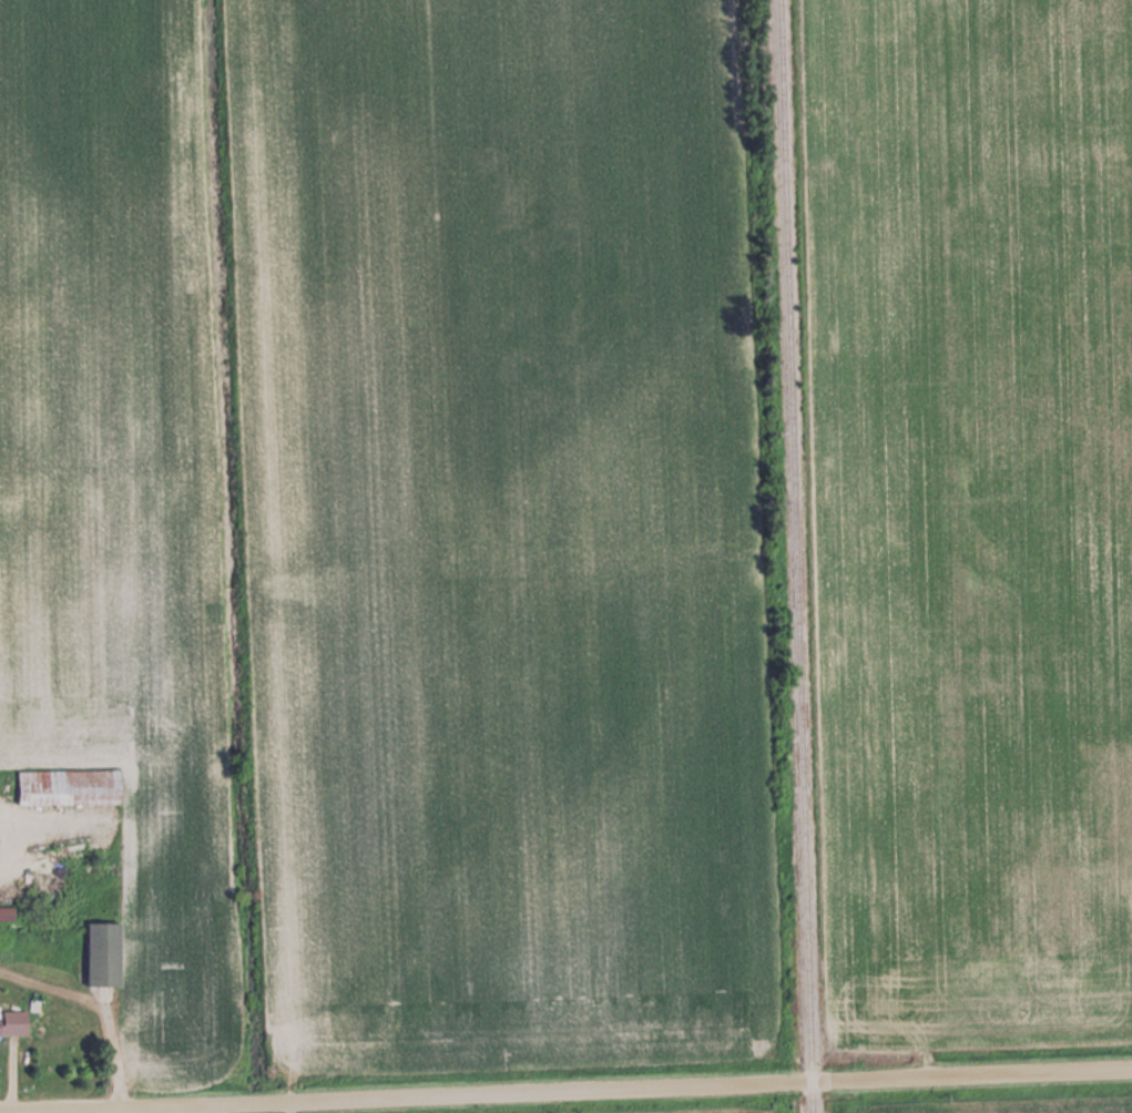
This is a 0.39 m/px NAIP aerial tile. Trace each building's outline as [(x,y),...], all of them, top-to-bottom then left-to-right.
[(18,804),(119,804),(119,769),(18,769),(18,804)] [(12,906),(0,906),(0,922),(12,922),(12,906)] [(86,987),(120,987),(120,923),(86,923),(86,987)] [(26,1035),(26,1011),(0,1011),(0,1034),(26,1035)]
